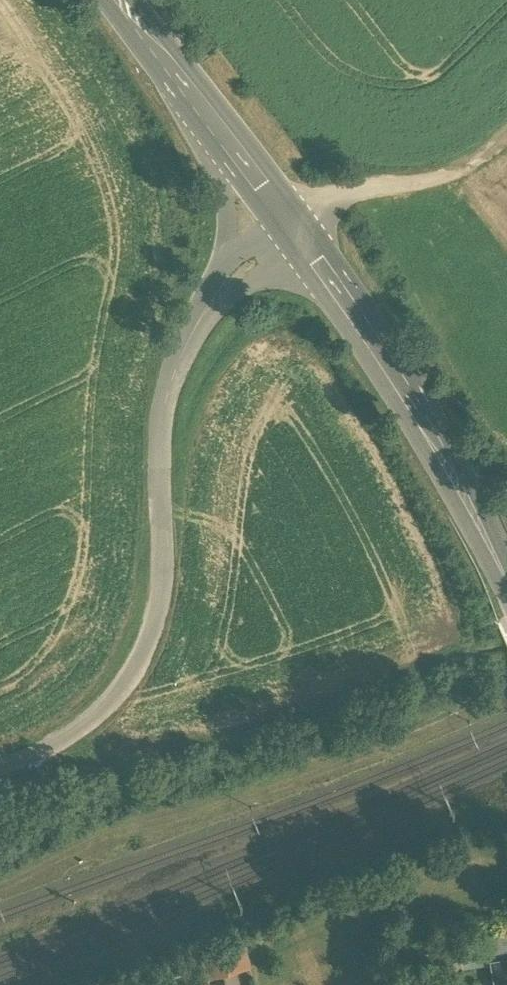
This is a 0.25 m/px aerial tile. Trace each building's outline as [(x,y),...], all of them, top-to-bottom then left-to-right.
[(482,935),(484,948),(487,964),(493,963),(493,962),(506,960),(506,931),(482,935)] [(203,958),(209,978),(253,966),(247,945),(203,958)] [(493,962),(493,963),(497,984),(506,984),(506,960),(493,962)]
